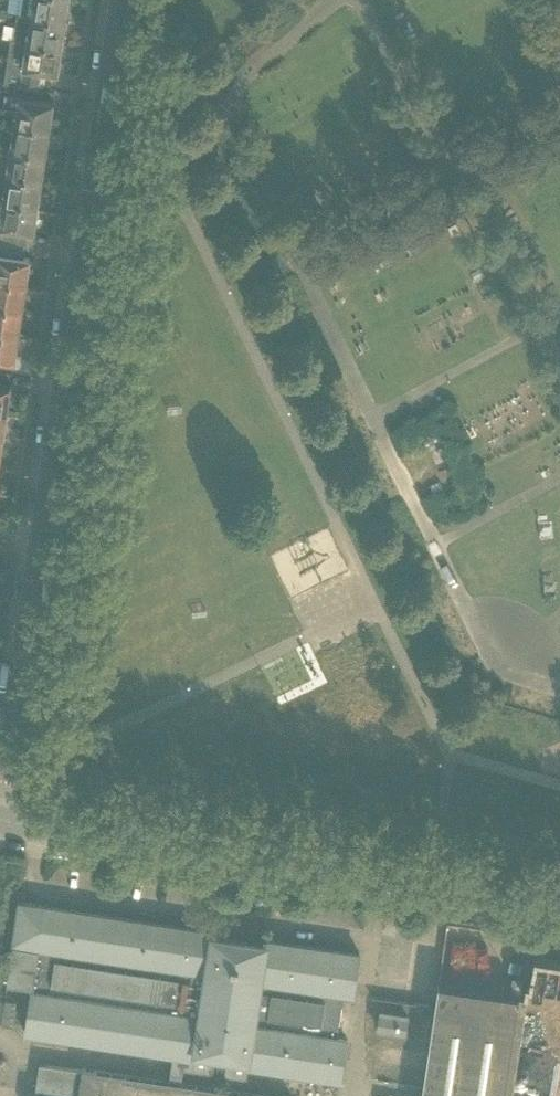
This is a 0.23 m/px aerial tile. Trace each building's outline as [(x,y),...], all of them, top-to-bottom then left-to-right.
[(20,14),(22,14),(31,16),(33,16),(66,21),(69,0),(22,0),(20,14)] [(17,14),(14,39),(16,40),(18,40),(26,41),(62,46),(66,21),(33,16),(31,16),(22,14),(20,14),(17,14)] [(11,39),(9,50),(22,52),(25,52),(24,60),(23,66),(20,84),(39,87),(41,69),(58,72),(62,46),(26,41),(18,40),(16,40),(14,39),(11,39)] [(6,94),(2,121),(14,123),(50,128),(54,102),(6,94)] [(11,141),(10,148),(13,149),(46,154),(50,128),(14,123),(13,134),(11,141)] [(0,160),(0,173),(7,174),(42,179),(46,154),(13,149),(10,148),(2,147),(0,157),(0,160)] [(3,200),(38,205),(42,179),(7,174),(0,173),(0,199),(3,200)] [(21,243),(23,229),(34,231),(38,205),(3,200),(0,199),(0,239),(21,243)] [(26,284),(30,258),(9,255),(11,242),(20,243),(21,243),(0,239),(0,280),(26,284)] [(22,310),(26,285),(0,281),(0,306),(22,310)] [(18,335),(22,310),(0,306),(0,333),(18,335)] [(0,333),(0,360),(14,362),(18,335),(0,333)] [(7,412),(11,385),(0,384),(0,410),(7,412)] [(180,1083),(182,1069),(190,1070),(190,1071),(212,1074),(215,1057),(226,1059),(224,1076),(245,1079),(247,1066),(339,1080),(345,1038),(336,1037),(343,993),(352,995),(358,953),(265,939),(264,944),(212,936),(213,931),(20,902),(7,983),(32,987),(25,1032),(172,1055),(168,1081),(81,1068),(81,1070),(39,1063),(34,1095),(267,1095),(180,1083)] [(523,978),(513,977),(510,994),(491,992),(438,984),(435,1005),(432,1020),(425,1074),(421,1095),(504,1095),(523,978)] [(5,999),(2,1024),(13,1026),(17,1001),(5,999)] [(378,1030),(404,1034),(407,1016),(380,1012),(378,1030)]
